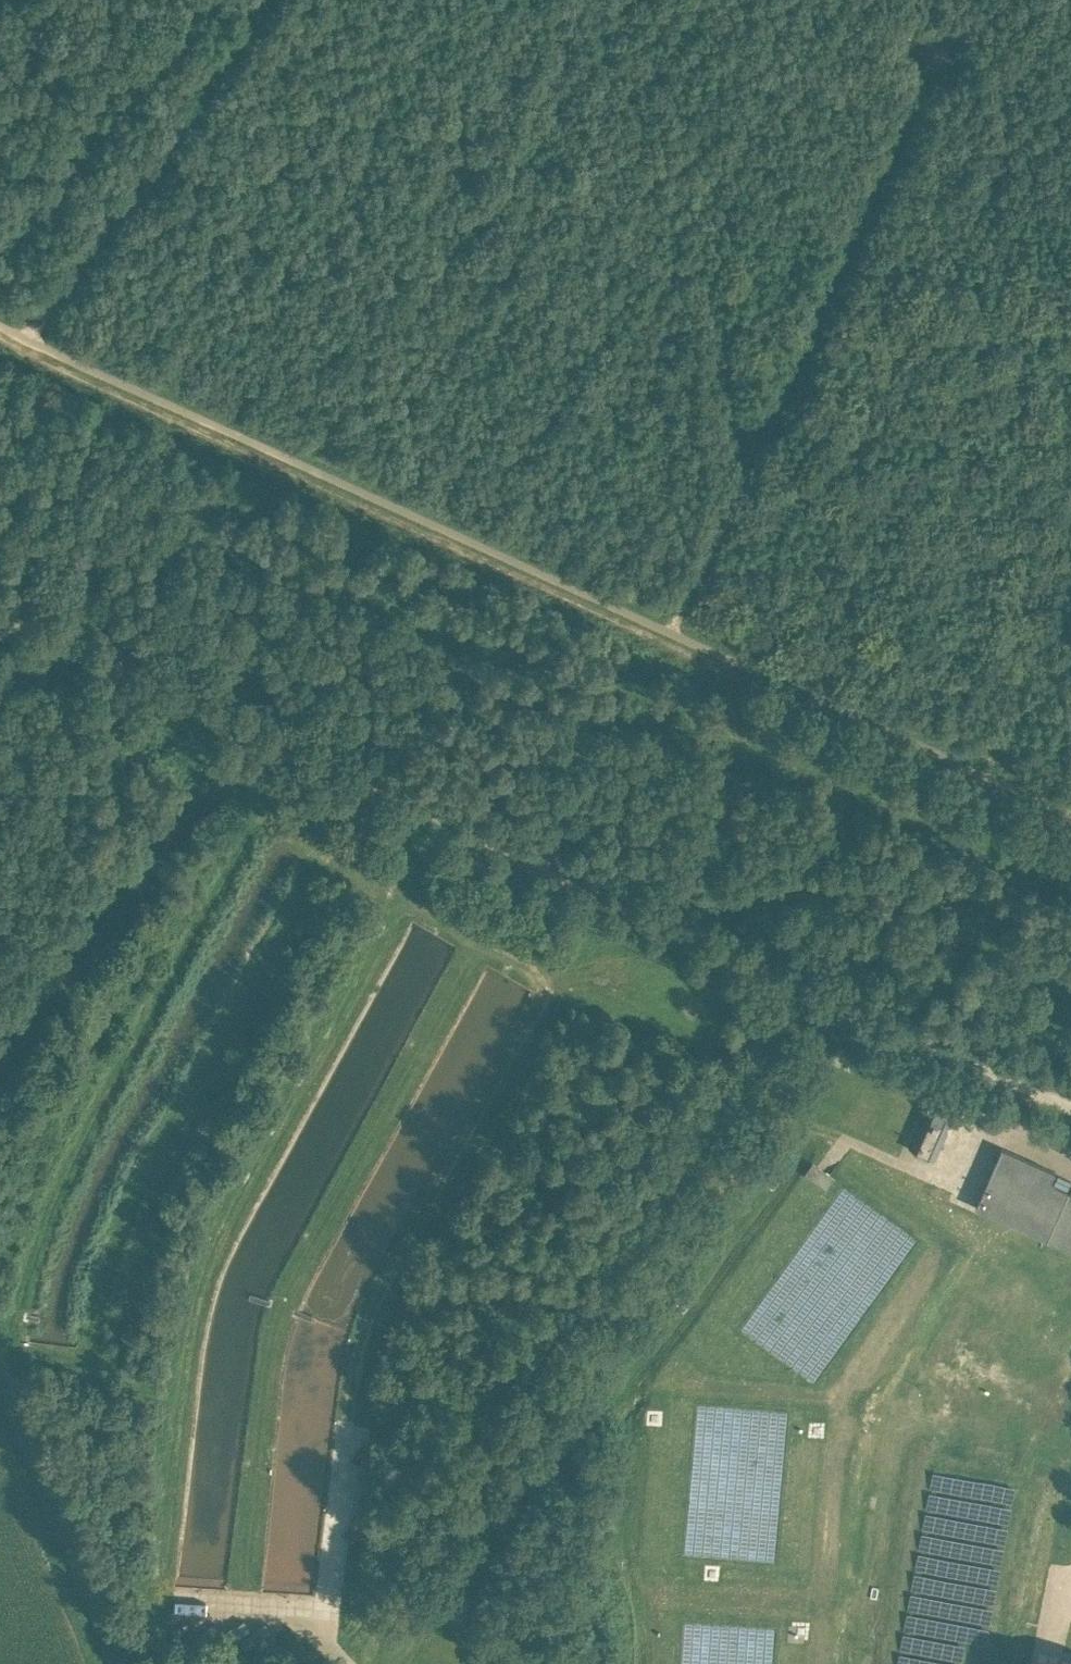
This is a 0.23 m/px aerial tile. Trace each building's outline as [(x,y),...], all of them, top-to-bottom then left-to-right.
[(909,1147),(935,1159),(962,1099),(936,1087),(909,1147)] [(976,1206),(1070,1248),(1070,1191),(1049,1181),(1055,1170),(1002,1147),(976,1206)] [(805,1173),(680,1345),(720,1373),(825,1383),(926,1243),(835,1177),(827,1189),(805,1173)] [(653,1396),(637,1570),(806,1585),(822,1411),(653,1396)] [(889,1663),(984,1663),(985,1659),(1003,1663),(1038,1487),(1027,1484),(928,1465),(889,1663)] [(661,1663),(799,1663),(802,1628),(665,1615),(661,1663)] [(1032,1652),(1030,1663),(1070,1663),(1070,1660),(1032,1652)]
